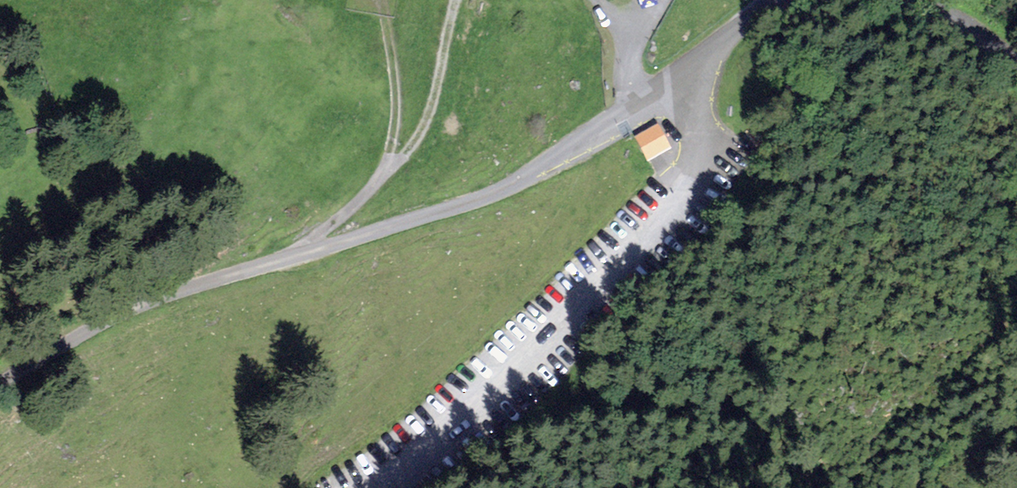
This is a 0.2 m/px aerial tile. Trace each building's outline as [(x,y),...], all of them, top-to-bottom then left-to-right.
[(658,124),(633,137),(646,163),(671,150),(658,124)]
